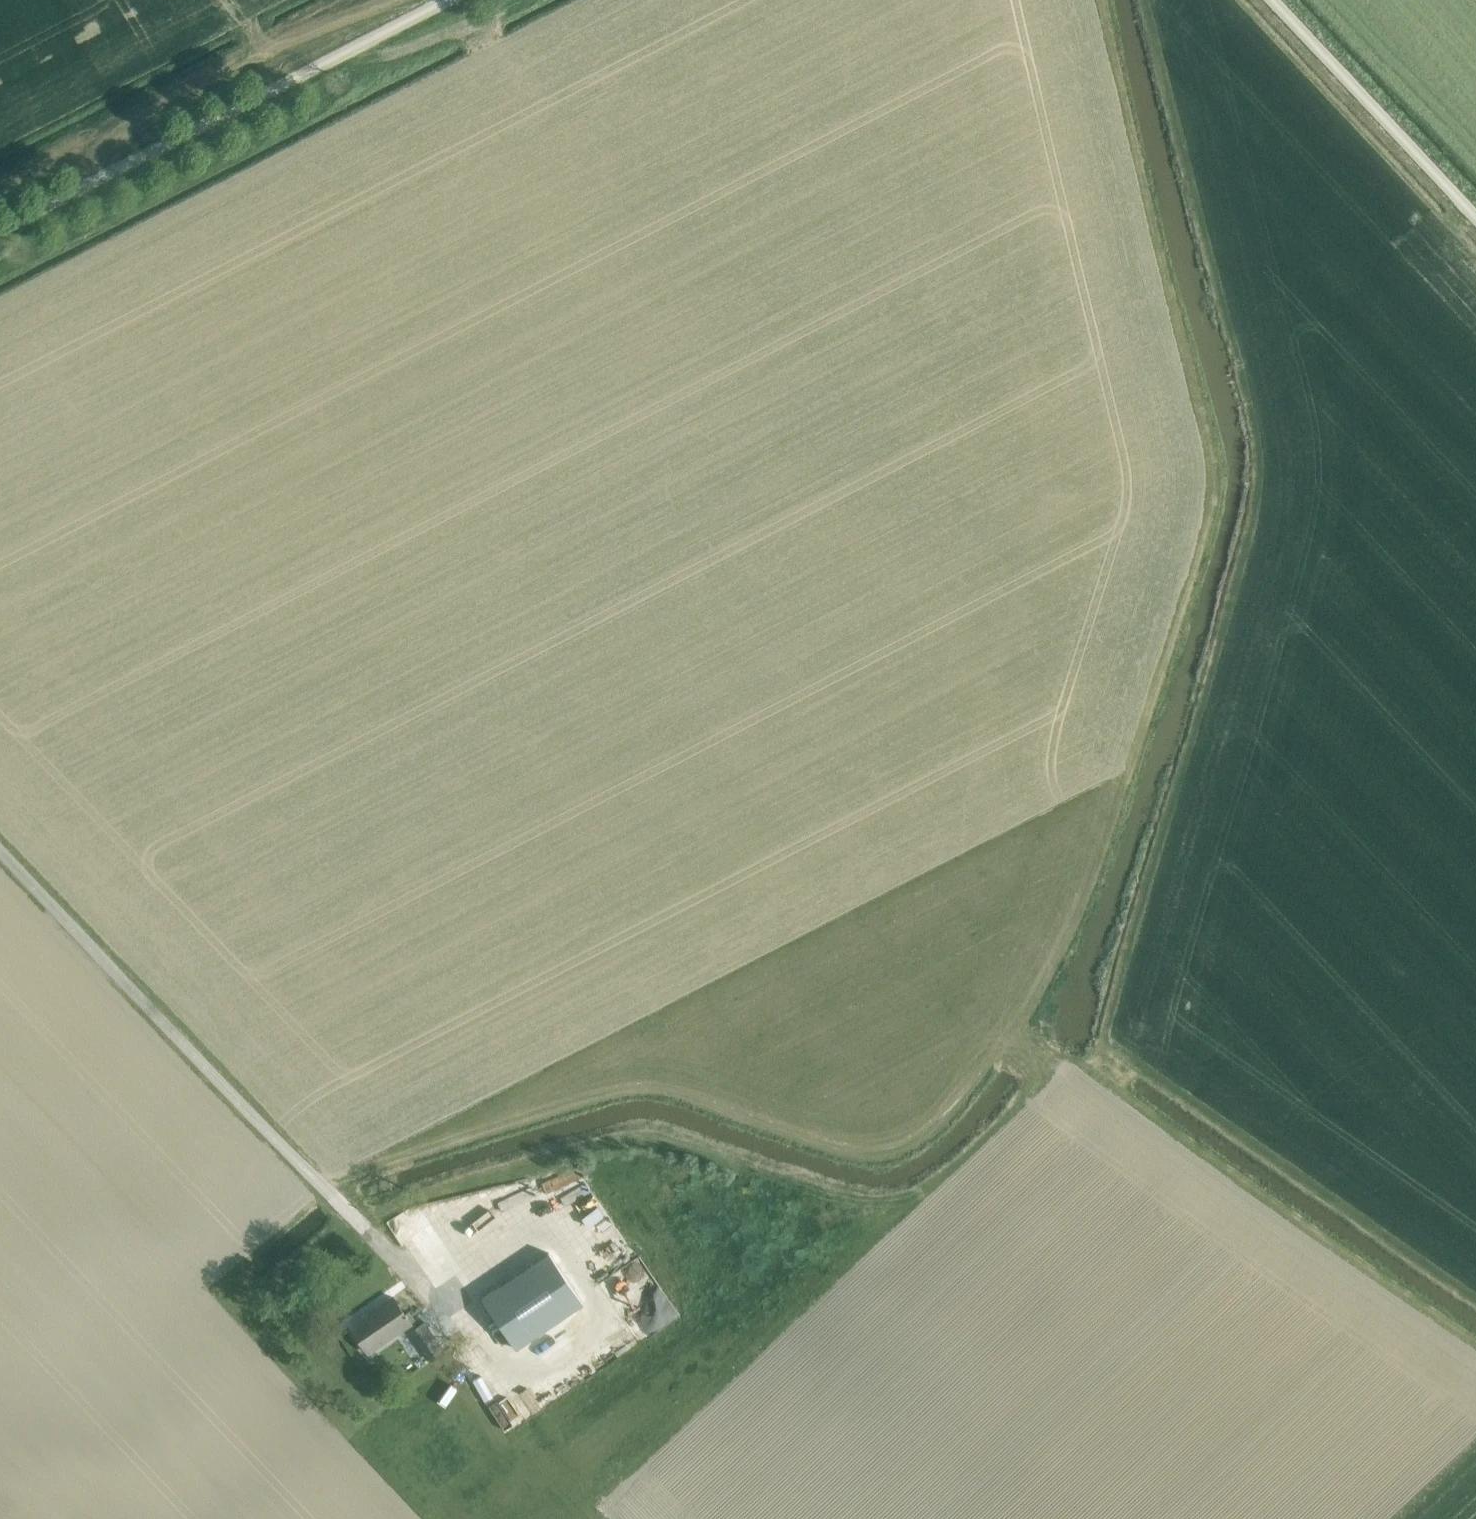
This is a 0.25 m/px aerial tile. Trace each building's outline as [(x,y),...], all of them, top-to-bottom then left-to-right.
[(548,1253),(482,1298),(516,1347),(551,1324),(582,1302),(548,1253)] [(366,1352),(412,1319),(406,1312),(403,1314),(391,1296),(348,1326),(366,1352)] [(424,1321),(410,1330),(418,1342),(432,1333),(424,1321)]
